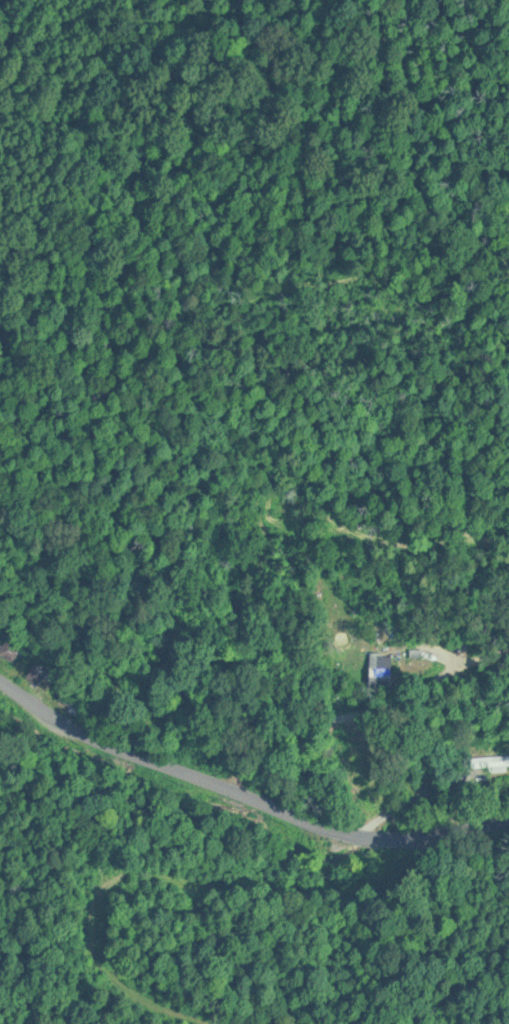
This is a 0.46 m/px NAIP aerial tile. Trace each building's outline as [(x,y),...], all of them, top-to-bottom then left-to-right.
[(1,653),(18,661),(26,643),(9,635),(1,653)] [(56,681),(65,664),(44,652),(30,677),(43,684),(48,676),(56,681)] [(397,655),(375,655),(375,682),(397,682),(397,655)]
